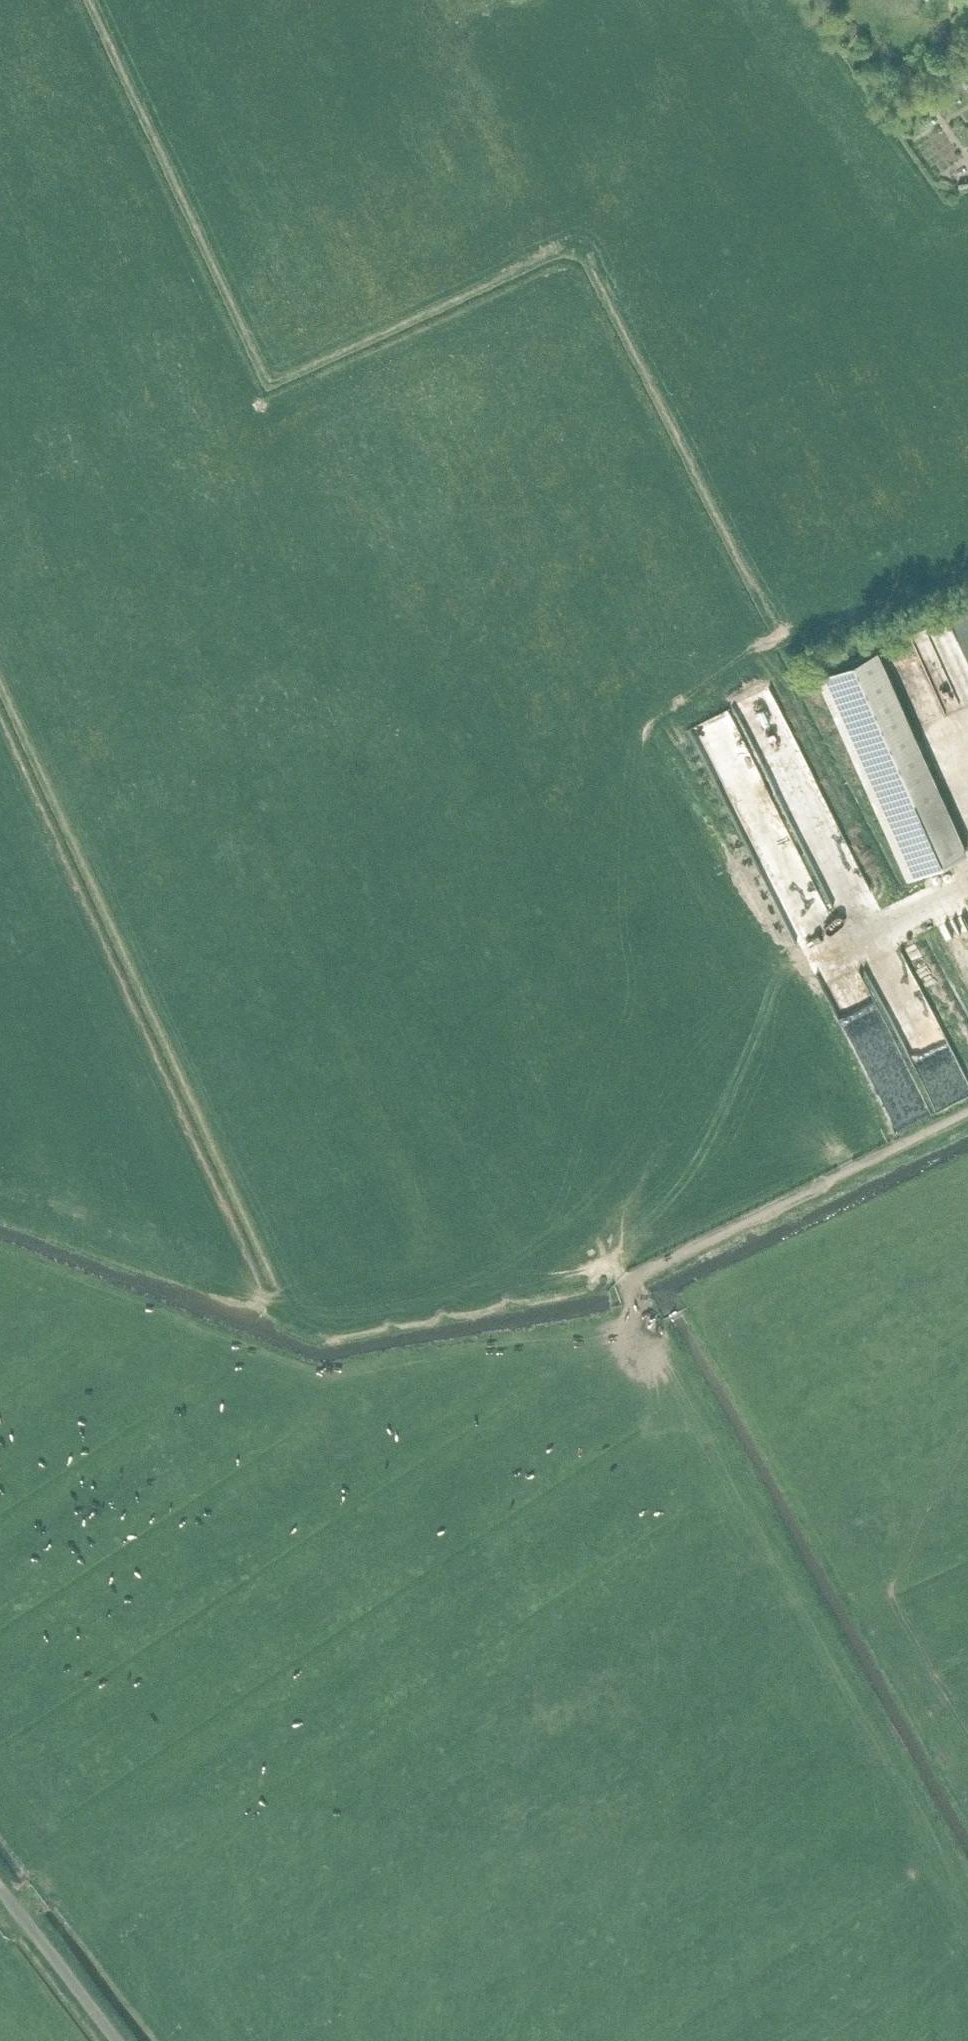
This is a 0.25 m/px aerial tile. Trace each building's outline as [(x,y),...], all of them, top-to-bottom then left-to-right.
[(908,98),(901,109),(908,113),(914,103),(908,98)] [(958,140),(967,136),(967,113),(950,120),(958,140)] [(931,169),(956,153),(936,123),(912,139),(931,169)] [(951,616),(967,653),(967,608),(951,616)] [(918,649),(936,698),(967,687),(967,673),(959,650),(930,650),(930,642),(925,628),(897,639),(896,639),(885,643),(887,649),(918,649)] [(911,876),(966,852),(877,650),(821,675),(911,876)]
